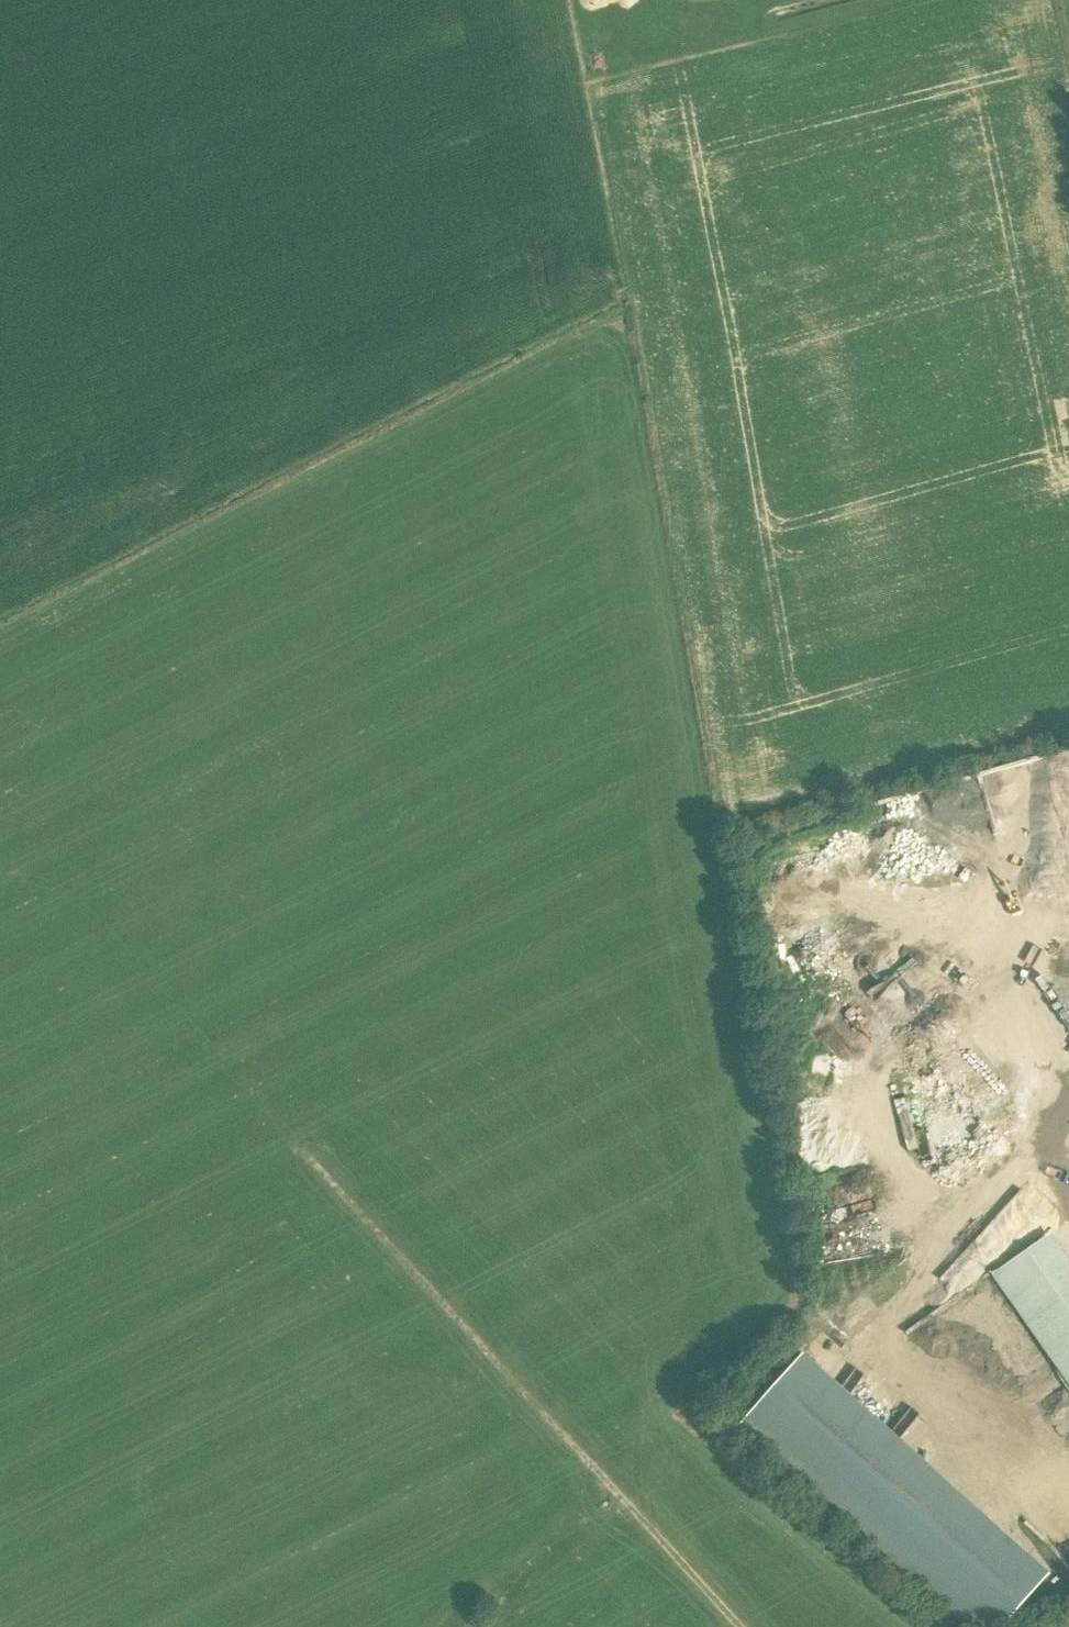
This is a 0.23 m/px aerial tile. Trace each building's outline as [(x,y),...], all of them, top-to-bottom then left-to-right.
[(803,845),(790,850),(795,863),(809,858),(803,845)] [(1063,1215),(1001,1252),(1068,1365),(1068,1226),(1063,1215)] [(1048,1553),(993,1503),(975,1523),(989,1535),(978,1547),(991,1558),(973,1578),(1002,1604),(1048,1553)] [(970,1558),(966,1532),(973,1530),(970,1514),(960,1516),(962,1527),(947,1530),(952,1561),(970,1558)]
